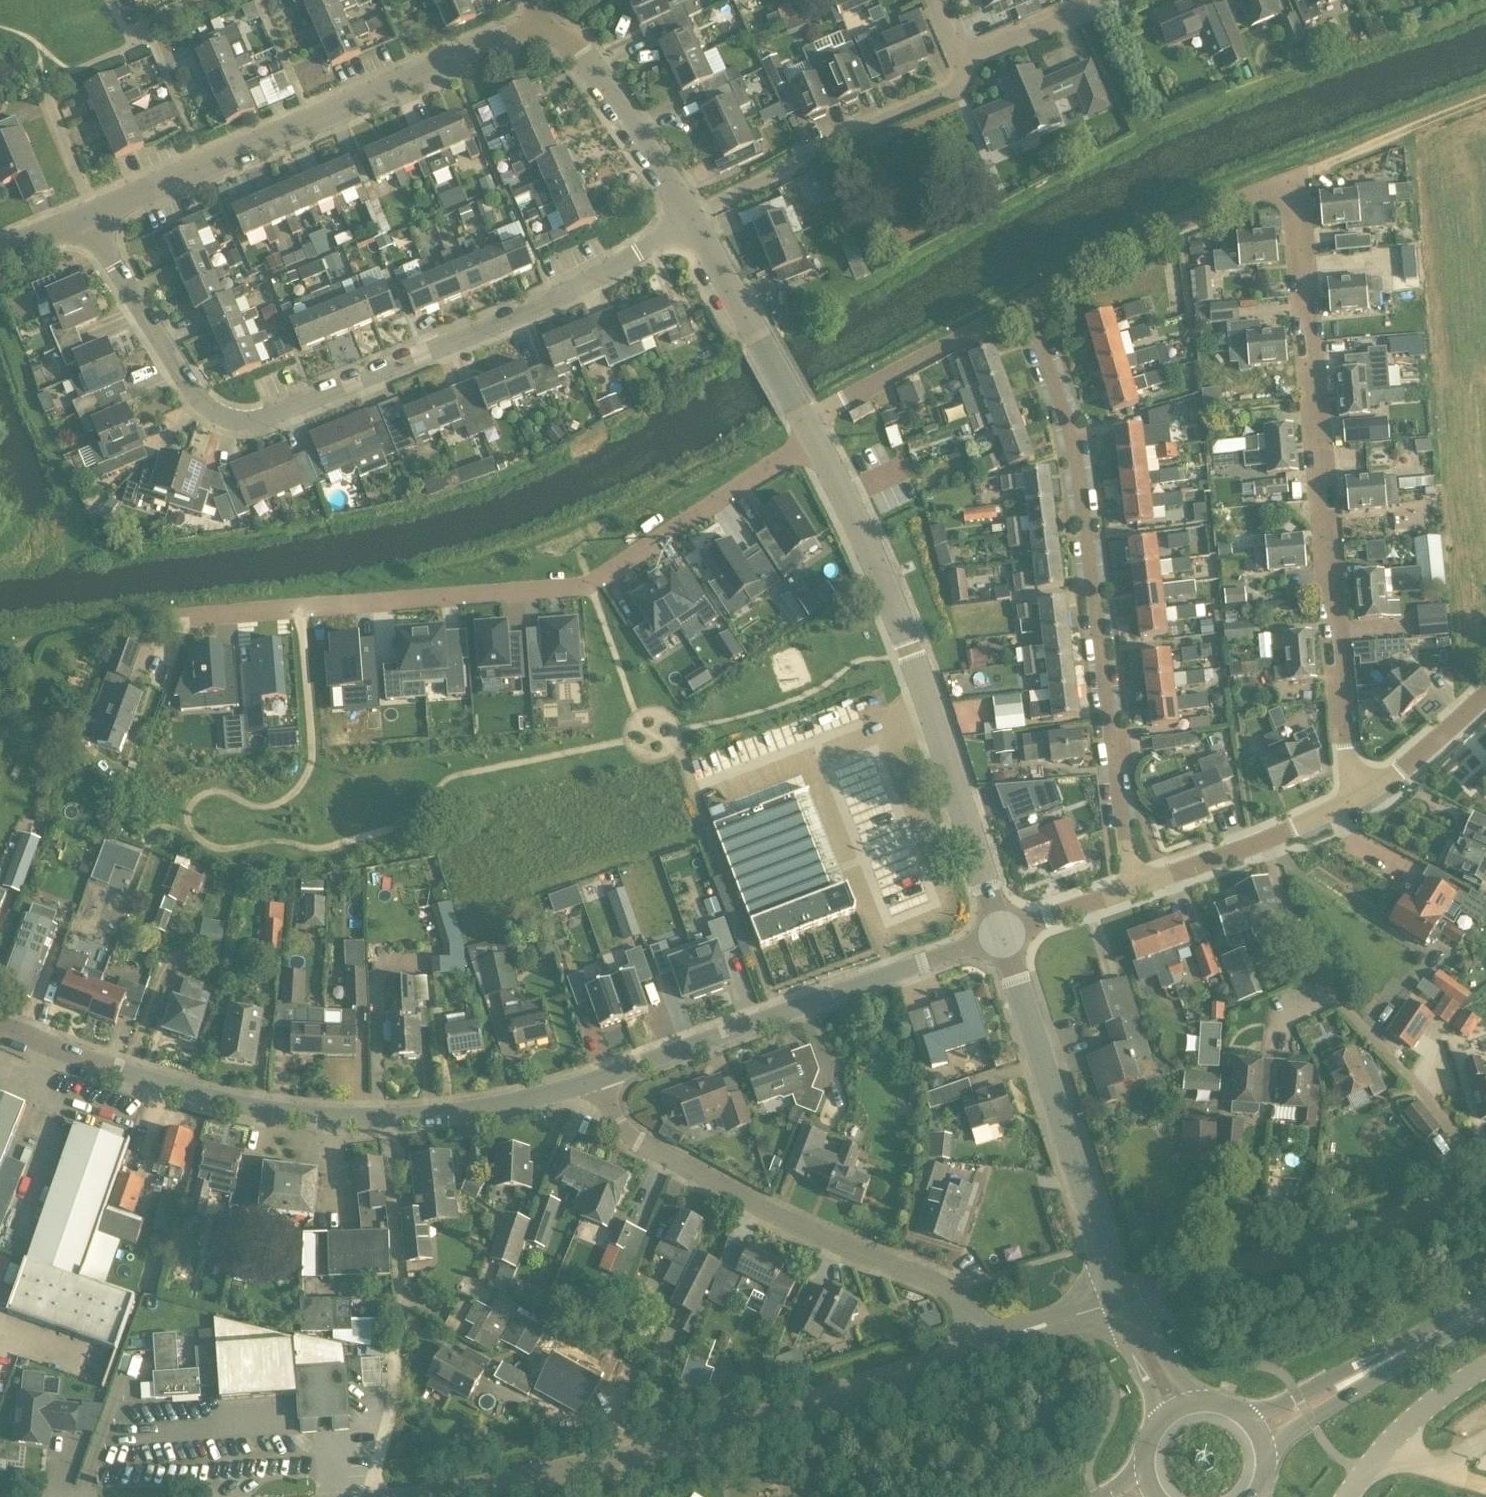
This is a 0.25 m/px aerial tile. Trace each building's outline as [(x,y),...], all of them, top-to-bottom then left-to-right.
[(311,21),(340,8),(339,5),(337,0),(301,0),(311,21)] [(321,44),(350,32),(349,28),(343,14),(357,7),(354,0),(349,0),(339,5),(340,8),(311,21),(321,44)] [(437,8),(456,0),(433,0),(437,8)] [(437,8),(447,32),(476,19),(467,0),(468,0),(456,0),(437,8)] [(663,31),(689,18),(688,18),(703,11),(698,0),(681,0),(667,7),(664,0),(637,0),(630,3),(641,27),(658,19),(663,31)] [(841,15),(876,0),(843,0),(836,3),(841,15)] [(986,9),(1007,0),(982,0),(986,9)] [(1015,9),(1037,0),(1011,0),(1015,9)] [(1211,29),(1199,0),(1193,0),(1155,16),(1169,47),(1211,29)] [(1279,16),(1272,0),(1239,0),(1251,27),(1279,16)] [(1304,25),(1321,17),(1316,5),(1327,0),(1293,0),(1304,25)] [(799,3),(779,11),(788,31),(808,23),(799,3)] [(881,6),(868,11),(873,23),(886,18),(881,6)] [(917,63),(927,58),(918,37),(928,33),(919,11),(899,20),(903,31),(892,35),(908,73),(919,69),(917,63)] [(1276,21),(1287,48),(1306,41),(1296,14),(1276,21)] [(661,47),(672,70),(701,56),(690,33),(695,31),(689,18),(663,31),(669,43),(661,47)] [(370,35),(368,30),(379,25),(377,20),(365,25),(364,21),(349,28),(350,32),(321,44),(325,55),(323,56),(321,60),(324,67),(328,69),(331,67),(331,68),(361,55),(355,41),(370,35)] [(243,41),(236,26),(207,38),(212,48),(197,55),(207,78),(236,66),(234,63),(228,48),(243,41)] [(895,72),(898,78),(908,73),(892,35),(879,41),(875,30),(854,38),(864,61),(876,56),(885,77),(895,72)] [(803,50),(815,76),(820,88),(830,83),(838,102),(841,101),(842,103),(846,105),(857,100),(859,96),(857,94),(861,92),(853,74),(863,69),(852,42),(830,52),(829,49),(817,53),(814,45),(803,50)] [(1242,46),(1222,55),(1228,70),(1248,61),(1242,46)] [(207,78),(217,102),(246,90),(238,71),(253,65),(249,56),(234,63),(236,66),(207,78)] [(712,79),(701,56),(672,70),(683,94),(700,86),(705,96),(730,84),(725,73),(712,79)] [(776,89),(788,83),(776,56),(764,61),(776,89)] [(789,80),(812,72),(808,61),(785,69),(789,80)] [(1091,62),(1066,73),(1039,84),(1032,69),(1002,81),(1010,100),(976,114),(980,125),(996,118),(1000,127),(1013,121),(1018,134),(1036,126),(1039,133),(1061,123),(1052,102),(1075,93),(1076,95),(1077,95),(1086,118),(1111,107),(1091,62)] [(113,77),(85,89),(95,113),(125,100),(123,96),(117,82),(132,76),(128,67),(112,74),(113,77)] [(258,110),(295,95),(286,72),(249,87),(258,110)] [(829,109),(820,88),(815,76),(797,84),(795,80),(788,83),(776,89),(782,103),(788,116),(803,110),(806,119),(809,118),(811,120),(814,122),(825,117),(827,114),(825,111),(829,109)] [(496,131),(511,124),(509,120),(538,108),(528,84),(499,97),(507,115),(492,122),(496,131)] [(702,113),(713,136),(742,122),(732,100),(736,98),(730,84),(705,96),(712,108),(702,113)] [(125,100),(95,113),(105,136),(134,124),(133,120),(127,106),(141,99),(138,90),(123,96),(125,100)] [(256,113),(246,90),(217,102),(227,125),(256,113)] [(788,116),(782,103),(773,107),(779,122),(788,119),(788,116)] [(134,124),(105,136),(115,160),(145,148),(139,135),(176,120),(169,104),(133,120),(134,124)] [(506,154),(521,147),(519,144),(548,131),(538,108),(509,120),(511,124),(517,138),(502,145),(504,150),(506,154)] [(470,142),(459,114),(435,124),(447,152),(450,150),(465,144),(471,160),(480,157),(473,140),(470,142)] [(748,134),(742,122),(713,136),(724,160),(733,156),(738,167),(764,156),(758,144),(763,142),(758,130),(748,134)] [(447,152),(435,124),(412,134),(423,162),(427,160),(441,154),(448,170),(457,166),(450,150),(447,152)] [(24,175),(28,182),(40,177),(20,131),(0,140),(0,185),(24,175)] [(558,155),(558,154),(548,131),(519,144),(521,147),(527,161),(512,168),(516,177),(532,170),(531,167),(537,165),(536,164),(558,155)] [(423,162),(412,134),(389,143),(400,172),(404,170),(418,164),(424,180),(434,176),(427,160),(423,162)] [(400,172),(389,143),(364,153),(376,182),(395,174),(401,190),(410,186),(404,170),(400,172)] [(533,197),(548,191),(546,187),(575,175),(565,151),(558,154),(558,155),(536,164),(537,165),(544,182),(529,188),(533,197)] [(350,160),(326,170),(338,199),(342,197),(356,191),(363,206),(365,214),(376,210),(374,204),(371,203),(363,184),(361,185),(350,160)] [(338,199),(326,170),(303,180),(315,209),(318,207),(333,201),(339,216),(348,212),(342,197),(338,199)] [(537,173),(510,184),(514,192),(540,181),(537,173)] [(543,220),(558,214),(556,210),(585,198),(575,175),(546,187),(548,191),(554,205),(539,211),(543,220)] [(303,180),(280,190),(292,219),(295,217),(309,211),(316,226),(325,222),(318,207),(315,209),(303,180)] [(1356,187),(1356,191),(1320,194),(1321,211),(1382,206),(1389,205),(1387,184),(1356,187)] [(442,209),(466,202),(462,187),(438,194),(442,209)] [(292,219),(280,190),(256,200),(268,228),(272,227),(286,221),(293,236),(302,232),(295,217),(292,219)] [(568,234),(595,222),(585,198),(556,210),(558,214),(564,228),(548,235),(552,244),(569,237),(568,234)] [(753,225),(762,249),(793,237),(784,214),(787,212),(782,199),(756,209),(761,222),(753,225)] [(239,226),(245,239),(263,231),(270,246),(278,242),(272,227),(268,228),(256,200),(233,210),(239,226)] [(1323,228),(1347,226),(1348,232),(1384,228),(1382,206),(1321,211),(1323,228)] [(166,241),(176,265),(205,253),(203,250),(197,235),(209,230),(202,214),(174,226),(178,236),(166,241)] [(498,231),(503,243),(524,235),(520,223),(498,231)] [(497,232),(492,234),(487,236),(493,251),(498,249),(509,278),(533,269),(522,240),(503,247),(497,232)] [(1220,239),(1222,253),(1277,248),(1275,232),(1237,235),(1237,237),(1220,239)] [(1336,252),(1359,250),(1372,248),(1370,236),(1357,238),(1357,236),(1335,238),(1336,252)] [(798,249),(793,237),(762,249),(772,274),(775,273),(780,285),(811,272),(807,260),(810,258),(805,246),(798,249)] [(486,288),(492,285),(509,278),(498,249),(493,251),(479,257),(473,242),(464,246),(470,261),(471,260),(474,259),(486,288)] [(205,253),(176,265),(185,288),(214,276),(213,273),(207,258),(222,252),(220,246),(219,243),(203,250),(205,253)] [(1240,268),(1278,265),(1277,248),(1222,253),(1213,254),(1215,267),(1239,265),(1240,268)] [(286,269),(307,260),(303,251),(282,259),(286,269)] [(451,268),(463,297),(486,288),(474,259),(471,260),(470,261),(456,266),(450,251),(441,255),(447,270),(451,268)] [(863,264),(858,252),(845,258),(849,269),(863,264)] [(427,278),(439,307),(463,297),(451,268),(447,270),(432,276),(426,261),(417,264),(423,279),(427,278)] [(214,276),(185,288),(196,312),(203,309),(203,308),(224,299),(217,281),(232,275),(231,272),(228,266),(213,273),(214,276)] [(1209,269),(1196,270),(1200,303),(1213,301),(1209,269)] [(404,289),(415,316),(439,307),(427,278),(423,279),(409,285),(403,270),(394,274),(401,290),(404,289)] [(49,302),(55,313),(89,299),(81,279),(59,288),(54,277),(32,286),(40,305),(49,302)] [(361,294),(373,323),(397,313),(385,285),(367,292),(360,277),(351,281),(357,296),(361,294)] [(1328,281),(1329,298),(1367,294),(1366,280),(1366,278),(1328,281)] [(1366,280),(1367,294),(1379,293),(1378,279),(1366,280)] [(203,308),(203,309),(213,332),(242,320),(240,316),(234,302),(250,295),(248,291),(246,286),(229,293),(231,297),(224,299),(203,308)] [(337,304),(349,333),(373,323),(361,294),(357,296),(343,302),(337,286),(328,290),(334,305),(337,304)] [(1379,293),(1367,294),(1369,310),(1380,309),(1379,293)] [(1331,315),(1369,311),(1369,310),(1367,294),(1329,298),(1331,315)] [(314,313),(326,342),(349,333),(337,304),(334,305),(320,311),(314,296),(304,300),(311,315),(314,313)] [(98,319),(89,299),(55,313),(60,325),(50,329),(59,349),(80,340),(75,328),(98,319)] [(666,299),(642,309),(654,340),(667,335),(671,344),(694,335),(681,303),(670,308),(666,299)] [(1126,321),(1145,315),(1142,302),(1122,307),(1126,321)] [(1211,306),(1213,323),(1239,321),(1237,303),(1211,306)] [(287,325),(290,324),(302,352),(326,342),(314,313),(311,315),(297,320),(290,305),(281,309),(287,325)] [(275,307),(262,311),(267,324),(279,320),(275,307)] [(641,345),(654,340),(642,309),(617,319),(621,328),(609,333),(621,364),(645,354),(641,345)] [(242,320),(213,332),(223,355),(252,343),(250,339),(244,325),(259,318),(258,314),(256,310),(240,316),(242,320)] [(1086,319),(1092,343),(1118,335),(1112,312),(1086,319)] [(591,321),(566,331),(579,361),(581,367),(604,358),(609,369),(621,364),(609,333),(598,337),(591,321)] [(1284,331),(1261,333),(1260,322),(1227,325),(1229,352),(1235,352),(1247,351),(1286,348),(1284,331)] [(1133,344),(1152,338),(1148,325),(1129,331),(1133,344)] [(567,366),(579,361),(566,331),(541,341),(550,363),(539,367),(550,392),(562,388),(558,378),(570,374),(567,366)] [(252,343),(223,355),(233,379),(262,367),(254,348),(269,342),(267,337),(265,333),(250,339),(252,343)] [(1125,359),(1125,358),(1118,335),(1092,343),(1099,366),(1125,359)] [(1390,356),(1408,354),(1407,338),(1389,340),(1390,356)] [(293,353),(287,339),(273,345),(279,359),(293,353)] [(76,364),(81,376),(116,362),(107,342),(85,351),(80,340),(59,349),(67,368),(76,364)] [(1139,367),(1160,362),(1155,348),(1136,354),(1136,355),(1139,367)] [(1249,368),(1287,364),(1286,348),(1247,351),(1235,352),(1236,367),(1249,365),(1249,368)] [(980,386),(1004,377),(994,350),(969,358),(980,386)] [(1099,366),(1106,389),(1132,382),(1128,370),(1139,367),(1136,355),(1125,358),(1125,359),(1099,366)] [(111,389),(111,388),(124,382),(116,362),(81,376),(72,380),(80,400),(73,403),(78,414),(99,406),(108,402),(105,396),(109,395),(111,389)] [(537,398),(550,392),(539,367),(528,372),(524,363),(500,373),(512,404),(536,394),(537,398)] [(1335,372),(1337,395),(1367,393),(1365,369),(1335,372)] [(1146,390),(1166,384),(1162,371),(1142,377),(1146,390)] [(488,413),(512,404),(500,373),(475,382),(479,391),(467,396),(482,433),(494,428),(488,413)] [(1014,404),(1004,377),(980,386),(989,413),(1014,404)] [(1139,405),(1132,382),(1106,389),(1112,413),(1139,405)] [(897,391),(904,410),(925,403),(918,383),(897,391)] [(1221,390),(1202,391),(1204,407),(1222,405),(1221,390)] [(1340,419),(1369,416),(1368,406),(1405,403),(1403,390),(1367,393),(1337,395),(1340,419)] [(452,392),(427,402),(439,433),(464,423),(471,438),(482,433),(467,396),(455,400),(452,392)] [(598,400),(602,416),(622,410),(618,394),(598,400)] [(416,442),(439,433),(427,402),(403,412),(406,421),(386,429),(396,454),(417,446),(416,442)] [(978,402),(964,407),(969,421),(982,416),(978,402)] [(875,413),(870,404),(849,415),(854,424),(875,413)] [(1024,432),(1014,404),(989,413),(999,441),(1024,432)] [(95,430),(100,442),(135,427),(126,407),(104,417),(99,406),(78,414),(86,434),(95,430)] [(1170,408),(1170,407),(1148,414),(1148,415),(1150,428),(1169,426),(1173,425),(1170,408)] [(366,412),(338,423),(355,465),(382,454),(384,459),(396,454),(386,429),(384,422),(372,427),(366,412)] [(982,416),(969,421),(973,434),(987,429),(982,416)] [(1342,424),(1344,446),(1389,442),(1387,420),(1342,424)] [(356,469),(355,465),(338,423),(309,435),(315,449),(304,454),(317,486),(329,481),(327,477),(341,471),(343,475),(348,477),(354,475),(356,469)] [(1118,454),(1144,450),(1141,426),(1115,429),(1118,454)] [(1265,452),(1296,449),(1293,426),(1263,429),(1265,452)] [(135,428),(135,427),(100,442),(105,454),(96,458),(104,477),(125,468),(121,457),(143,448),(142,445),(147,440),(142,428),(135,428)] [(1034,459),(1024,432),(999,441),(1009,468),(1034,459)] [(1211,443),(1212,455),(1246,451),(1245,439),(1211,443)] [(293,458),(287,444),(258,455),(275,498),(304,486),(306,491),(317,486),(304,454),(293,458)] [(1177,459),(1176,455),(1175,446),(1156,449),(1158,461),(1177,459)] [(1268,475),(1298,472),(1296,449),(1265,452),(1244,454),(1245,468),(1267,466),(1268,475)] [(1144,450),(1118,454),(1121,478),(1147,474),(1144,450)] [(173,495),(184,460),(163,453),(156,476),(144,472),(135,500),(168,511),(173,495)] [(248,509),(275,498),(258,455),(230,467),(236,481),(224,486),(227,494),(228,495),(237,518),(250,513),(248,509)] [(1242,467),(1241,455),(1212,458),(1213,469),(1242,467)] [(983,460),(988,473),(1000,469),(995,456),(983,460)] [(424,479),(428,493),(496,472),(492,459),(424,479)] [(205,467),(184,460),(173,495),(186,499),(182,509),(202,516),(209,494),(198,490),(205,467)] [(1180,483),(1178,469),(1159,471),(1161,486),(1180,483)] [(1026,503),(1052,500),(1048,470),(1022,473),(1026,503)] [(215,474),(211,489),(227,494),(224,486),(220,476),(215,474)] [(1124,500),(1124,501),(1150,498),(1147,474),(1121,478),(1122,487),(1118,488),(1120,500),(1124,500)] [(1001,478),(1003,492),(1017,490),(1015,476),(1001,478)] [(1385,493),(1384,478),(1384,476),(1346,480),(1347,496),(1385,493)] [(1384,478),(1385,493),(1398,491),(1397,477),(1384,478)] [(1429,478),(1416,479),(1417,488),(1429,487),(1429,478)] [(1287,479),(1265,482),(1267,496),(1288,494),(1287,479)] [(1416,479),(1398,480),(1399,490),(1417,488),(1416,479)] [(1385,493),(1387,508),(1399,507),(1398,491),(1385,493)] [(1181,493),(1162,495),(1163,510),(1182,508),(1181,493)] [(1385,493),(1347,496),(1349,513),(1387,509),(1387,508),(1385,493)] [(237,518),(228,495),(213,501),(222,524),(237,518)] [(759,537),(757,538),(783,577),(806,562),(798,550),(816,538),(788,497),(759,516),(769,530),(766,532),(769,536),(761,541),(759,537)] [(1150,498),(1124,501),(1127,525),(1153,522),(1150,498)] [(1052,500),(1026,503),(1030,533),(1056,529),(1052,500)] [(995,510),(963,513),(964,523),(996,519),(995,510)] [(1006,521),(1008,535),(1021,534),(1020,519),(1006,521)] [(944,524),(930,527),(940,568),(953,564),(944,524)] [(1056,529),(1030,533),(1033,562),(1059,559),(1056,529)] [(1008,535),(1009,548),(1023,546),(1021,534),(1008,535)] [(1187,535),(1169,537),(1170,551),(1189,548),(1187,535)] [(1254,557),(1305,553),(1303,536),(1265,539),(1266,541),(1253,542),(1254,557)] [(1390,571),(1392,594),(1419,591),(1419,589),(1446,586),(1441,537),(1414,540),(1416,568),(1390,571)] [(1132,566),(1159,563),(1156,539),(1129,542),(1132,566)] [(730,541),(703,559),(717,581),(710,585),(709,584),(708,584),(719,601),(720,600),(719,598),(725,594),(730,601),(744,592),(751,603),(752,602),(781,583),(761,553),(745,564),(741,557),(730,541)] [(1368,563),(1386,561),(1384,542),(1366,544),(1368,563)] [(1268,573),(1306,569),(1305,553),(1254,557),(1256,572),(1268,571),(1268,573)] [(1037,592),(1063,589),(1059,559),(1033,562),(1035,574),(1024,576),(1023,575),(1013,576),(1015,593),(1026,592),(1025,590),(1037,588),(1037,592)] [(1190,559),(1172,561),(1174,574),(1191,572),(1190,559)] [(1159,563),(1132,566),(1135,591),(1162,587),(1159,563)] [(1356,598),(1386,595),(1384,572),(1354,575),(1356,598)] [(663,573),(649,583),(680,630),(698,618),(705,629),(721,618),(701,587),(686,597),(670,573),(665,577),(663,573)] [(964,573),(950,575),(951,588),(965,587),(964,573)] [(810,617),(838,598),(828,582),(799,601),(810,617)] [(661,641),(680,630),(649,583),(635,592),(637,595),(631,599),(647,622),(633,632),(653,662),(668,652),(661,641)] [(1135,591),(1136,604),(1138,614),(1165,611),(1163,600),(1196,596),(1195,583),(1162,587),(1135,591)] [(1227,604),(1248,601),(1245,587),(1224,590),(1227,604)] [(1009,588),(996,589),(997,601),(1010,599),(1009,588)] [(788,591),(777,599),(794,626),(806,619),(788,591)] [(1386,595),(1356,598),(1358,621),(1388,618),(1400,618),(1399,602),(1387,603),(1386,595)] [(1042,633),(1068,629),(1065,600),(1039,603),(1042,633)] [(1030,606),(1017,607),(1019,622),(1032,620),(1030,606)] [(1197,620),(1195,606),(1177,608),(1179,622),(1197,620)] [(1165,611),(1138,614),(1140,638),(1168,635),(1165,611)] [(1418,618),(1420,638),(1449,635),(1447,616),(1418,618)] [(576,619),(541,622),(541,630),(544,670),(580,667),(580,661),(584,661),(583,646),(578,647),(576,619)] [(488,626),(478,627),(481,671),(500,670),(501,681),(525,679),(523,653),(509,654),(507,625),(504,625),(503,622),(488,623),(488,626)] [(1251,623),(1223,625),(1225,644),(1253,641),(1251,623)] [(437,626),(420,628),(425,683),(446,682),(448,697),(466,696),(463,662),(463,661),(446,662),(444,633),(444,630),(438,630),(437,626)] [(400,665),(384,667),(386,702),(404,700),(403,685),(425,683),(420,628),(403,629),(404,633),(397,633),(400,665)] [(1046,661),(1072,658),(1068,629),(1042,633),(1044,648),(1036,649),(1023,650),(1024,664),(1037,663),(1046,661)] [(722,637),(731,658),(743,653),(734,632),(722,637)] [(1272,652),(1284,650),(1285,659),(1314,656),(1312,633),(1271,637),(1272,652)] [(379,708),(376,659),(358,660),(357,641),(357,635),(331,637),(333,655),(326,656),(328,687),(344,686),(346,710),(379,708)] [(992,652),(1006,651),(1005,638),(967,640),(968,645),(991,644),(992,652)] [(143,697),(123,690),(126,680),(129,681),(142,648),(118,639),(105,673),(110,675),(97,711),(109,715),(105,724),(130,733),(143,697)] [(252,644),(254,666),(255,686),(244,687),(247,733),(266,731),(263,699),(287,698),(282,642),(252,644)] [(1354,655),(1375,653),(1374,643),(1353,645),(1354,655)] [(206,709),(239,707),(236,667),(223,668),(221,648),(211,649),(211,646),(191,648),(193,666),(187,666),(175,698),(205,696),(206,709)] [(968,647),(970,667),(990,666),(989,646),(968,647)] [(1199,647),(1181,650),(1183,663),(1201,661),(1199,647)] [(1146,679),(1173,676),(1170,652),(1143,655),(1146,679)] [(1275,683),(1317,679),(1314,656),(1285,659),(1286,667),(1273,668),(1275,683)] [(1050,691),(1075,687),(1072,658),(1046,661),(1050,691)] [(1024,664),(1025,676),(1038,675),(1037,663),(1024,664)] [(1390,680),(1414,707),(1427,695),(1425,693),(1431,687),(1410,663),(1390,680)] [(1173,676),(1146,679),(1149,703),(1175,700),(1174,688),(1187,686),(1205,684),(1204,671),(1185,674),(1173,676)] [(545,676),(530,677),(531,695),(547,694),(546,684),(545,676)] [(1414,707),(1390,680),(1371,697),(1393,721),(1399,716),(1401,718),(1414,707)] [(1053,720),(1079,716),(1075,687),(1050,691),(1053,720)] [(995,695),(997,730),(1024,728),(1022,693),(995,695)] [(1207,695),(1187,698),(1189,710),(1208,708),(1207,695)] [(971,722),(993,722),(993,699),(971,699),(971,722)] [(1175,700),(1149,703),(1152,727),(1178,724),(1175,700)] [(1279,709),(1268,714),(1275,730),(1286,726),(1279,709)] [(247,750),(244,718),(223,719),(226,752),(247,750)] [(1190,729),(1211,729),(1211,718),(1190,718),(1190,729)] [(1285,750),(1299,785),(1315,779),(1313,776),(1321,772),(1311,745),(1318,742),(1313,729),(1293,737),(1297,746),(1285,750)] [(1013,731),(993,734),(996,755),(1016,752),(1013,731)] [(1281,731),(1265,734),(1267,747),(1283,744),(1281,731)] [(1186,747),(1199,745),(1197,732),(1184,735),(1186,747)] [(1059,737),(1059,733),(1023,736),(1026,763),(1051,760),(1052,764),(1085,759),(1081,734),(1059,737)] [(269,747),(298,747),(298,734),(269,735),(269,747)] [(1186,747),(1184,735),(1172,737),(1174,749),(1186,747)] [(1299,785),(1285,750),(1261,760),(1274,792),(1282,789),(1283,791),(1299,785)] [(1220,783),(1233,778),(1224,754),(1199,763),(1204,776),(1194,780),(1193,780),(1204,811),(1205,810),(1227,803),(1220,783)] [(1193,780),(1194,780),(1192,775),(1176,781),(1183,799),(1167,805),(1177,832),(1208,820),(1205,810),(1204,811),(1193,780)] [(1039,814),(1062,806),(1054,782),(1017,785),(1023,804),(1034,800),(1039,814)] [(714,826),(740,893),(737,894),(740,899),(742,898),(752,923),(775,914),(799,905),(821,897),(833,893),(825,874),(795,797),(809,791),(809,790),(805,791),(794,796),(794,795),(790,797),(791,797),(779,802),(779,801),(776,802),(776,803),(764,807),(763,807),(760,808),(760,809),(748,813),(745,814),(745,815),(732,819),(729,820),(729,821),(717,825),(714,826)] [(839,865),(809,791),(795,797),(825,874),(833,893),(847,887),(842,872),(839,865)] [(723,805),(708,811),(714,826),(717,825),(729,821),(729,820),(723,805)] [(1462,837),(1485,848),(1485,820),(1475,815),(1464,837),(1462,836),(1462,837)] [(24,816),(19,830),(42,837),(47,823),(24,816)] [(1054,874),(1083,863),(1068,823),(1019,840),(1030,870),(1050,862),(1054,874)] [(4,886),(21,893),(40,841),(23,834),(4,886)] [(1485,880),(1485,848),(1462,837),(1456,848),(1454,848),(1446,867),(1465,875),(1463,881),(1481,889),(1484,883),(1484,884),(1485,880)] [(177,902),(188,871),(171,865),(162,888),(167,890),(164,897),(177,902)] [(188,871),(183,885),(198,891),(204,877),(188,871)] [(713,879),(716,888),(724,885),(720,876),(713,879)] [(1254,935),(1282,925),(1267,879),(1238,889),(1241,899),(1252,930),(1254,935)] [(301,891),(324,890),(324,881),(301,882),(301,891)] [(1411,901),(1442,920),(1453,902),(1461,907),(1458,912),(1479,925),(1485,914),(1485,899),(1472,891),(1468,897),(1457,890),(1456,892),(1446,885),(1443,890),(1429,881),(1424,890),(1419,887),(1411,901)] [(833,893),(821,897),(832,923),(855,914),(856,908),(856,906),(855,906),(847,887),(833,893)] [(641,936),(625,888),(608,894),(625,942),(641,936)] [(567,911),(561,893),(548,898),(554,915),(567,911)] [(821,897),(799,905),(809,932),(832,923),(821,897)] [(1466,935),(1442,920),(1411,901),(1407,898),(1390,925),(1425,947),(1430,939),(1436,942),(1441,934),(1460,946),(1466,935)] [(303,926),(325,927),(326,899),(304,899),(303,926)] [(726,914),(734,911),(729,899),(722,902),(726,914)] [(1252,930),(1241,899),(1217,907),(1227,938),(1252,930)] [(799,905),(775,914),(785,940),(809,932),(799,905)] [(734,911),(726,914),(731,925),(738,922),(734,911)] [(752,923),(751,923),(760,947),(761,950),(785,940),(775,914),(752,923)] [(56,930),(24,918),(0,983),(0,989),(31,1000),(56,930)] [(1191,948),(1180,918),(1153,928),(1174,986),(1174,985),(1171,978),(1183,973),(1176,954),(1191,948)] [(264,951),(282,952),(284,923),(266,922),(264,951)] [(1174,986),(1153,928),(1127,937),(1137,963),(1133,965),(1140,982),(1157,976),(1162,990),(1174,986)] [(735,936),(739,947),(747,944),(742,933),(735,936)] [(715,938),(691,947),(709,995),(723,990),(721,987),(731,984),(715,938)] [(347,969),(366,968),(365,940),(346,941),(347,969)] [(472,946),(475,959),(495,955),(493,942),(472,946)] [(751,955),(747,944),(739,947),(744,958),(751,955)] [(464,945),(443,946),(444,959),(432,959),(433,974),(465,973),(464,945)] [(691,947),(668,955),(684,1000),(693,997),(694,1000),(709,995),(691,947)] [(1194,951),(1203,980),(1218,975),(1210,947),(1194,951)] [(59,1004),(89,1016),(100,986),(104,975),(85,968),(89,959),(64,950),(56,971),(69,976),(59,1004)] [(1239,1002),(1256,996),(1240,951),(1223,957),(1239,1002)] [(511,954),(492,958),(476,961),(485,998),(500,994),(519,990),(511,954)] [(632,967),(609,976),(624,1021),(648,1013),(632,967)] [(281,1006),(303,1008),(305,974),(283,972),(281,1006)] [(349,1008),(365,1007),(363,972),(348,972),(348,989),(349,989),(349,1008)] [(1436,972),(1431,983),(1447,990),(1434,1016),(1453,1025),(1470,988),(1436,972)] [(609,976),(585,984),(601,1029),(624,1021),(609,976)] [(1137,1080),(1131,1061),(1148,1056),(1137,1020),(1139,1019),(1126,977),(1080,992),(1092,1030),(1108,1025),(1115,1049),(1089,1057),(1100,1091),(1137,1080)] [(417,1015),(417,1012),(415,978),(389,980),(390,1016),(391,1016),(417,1015)] [(417,1012),(429,1011),(426,978),(415,978),(417,1012)] [(1424,979),(1410,998),(1428,1012),(1443,992),(1424,979)] [(116,992),(100,986),(89,1016),(115,1025),(126,996),(137,1000),(142,988),(120,980),(116,992)] [(186,980),(179,1001),(175,1000),(165,1031),(195,1041),(206,1010),(197,1007),(204,986),(186,980)] [(923,1041),(932,1070),(948,1065),(944,1053),(986,1039),(972,994),(931,1006),(939,1031),(936,1032),(938,1036),(923,1041)] [(507,1026),(512,1025),(517,1047),(551,1040),(546,1016),(542,999),(503,1007),(507,1026)] [(1389,1034),(1411,1049),(1433,1017),(1411,1002),(1389,1034)] [(1212,1003),(1211,1018),(1224,1019),(1225,1004),(1212,1003)] [(255,1065),(263,1014),(229,1009),(221,1060),(255,1065)] [(294,1028),(293,1028),(292,1055),(324,1057),(325,1029),(308,1028),(309,1011),(295,1011),(294,1028)] [(1461,1011),(1455,1031),(1474,1038),(1481,1017),(1461,1011)] [(340,1030),(325,1029),(324,1057),(355,1058),(356,1030),(354,1030),(355,1013),(341,1012),(340,1030)] [(391,1016),(392,1025),(417,1024),(417,1015),(391,1016)] [(1200,1067),(1221,1066),(1219,1023),(1197,1024),(1200,1067)] [(393,1058),(421,1057),(419,1024),(417,1024),(392,1025),(385,1026),(385,1042),(392,1042),(393,1058)] [(450,1056),(484,1051),(480,1024),(446,1029),(450,1056)] [(1354,1051),(1326,1064),(1349,1113),(1389,1090),(1371,1060),(1361,1066),(1354,1051)] [(804,1110),(814,1083),(812,1076),(799,1081),(787,1052),(748,1065),(754,1083),(752,1084),(759,1104),(778,1097),(783,1100),(792,1096),(796,1107),(804,1110)] [(1483,1069),(1480,1059),(1465,1064),(1471,1080),(1472,1080),(1475,1089),(1471,1090),(1481,1120),(1485,1119),(1485,1068),(1483,1069)] [(1271,1107),(1273,1084),(1261,1083),(1262,1066),(1236,1064),(1234,1090),(1226,1089),(1225,1103),(1232,1103),(1231,1114),(1254,1116),(1259,1113),(1260,1106),(1271,1107)] [(1183,1090),(1218,1097),(1223,1072),(1187,1066),(1183,1090)] [(1285,1068),(1284,1085),(1273,1084),(1271,1107),(1299,1109),(1297,1128),(1314,1129),(1317,1097),(1309,1096),(1311,1070),(1285,1068)] [(739,1095),(727,1100),(719,1079),(692,1088),(691,1085),(664,1095),(671,1116),(684,1112),(689,1128),(726,1114),(732,1131),(750,1124),(739,1095)] [(954,1103),(949,1086),(939,1090),(925,1094),(930,1111),(954,1103)] [(962,1100),(972,1130),(976,1142),(991,1137),(987,1125),(1012,1117),(1002,1089),(974,1098),(973,1096),(962,1100)] [(0,1095),(0,1173),(6,1158),(5,1158),(26,1106),(0,1095)] [(1424,1111),(1413,1120),(1428,1139),(1439,1130),(1424,1111)] [(1222,1120),(1219,1151),(1242,1153),(1244,1121),(1222,1120)] [(669,1139),(674,1130),(664,1125),(660,1134),(669,1139)] [(107,1207),(118,1175),(129,1144),(75,1126),(27,1262),(28,1262),(82,1281),(82,1280),(98,1234),(107,1207)] [(1217,1126),(1184,1126),(1184,1158),(1216,1158),(1217,1126)] [(860,1206),(869,1182),(849,1174),(860,1148),(847,1143),(840,1160),(820,1152),(827,1135),(805,1127),(788,1172),(803,1178),(807,1170),(834,1180),(829,1194),(860,1206)] [(152,1164),(157,1166),(160,1166),(158,1177),(181,1183),(184,1173),(193,1137),(167,1130),(162,1148),(156,1146),(152,1164)] [(952,1160),(954,1135),(931,1133),(929,1158),(952,1160)] [(531,1166),(528,1166),(528,1150),(522,1150),(520,1146),(516,1143),(511,1143),(507,1145),(504,1149),(498,1149),(497,1187),(530,1188),(531,1166)] [(31,1157),(34,1149),(28,1147),(25,1155),(31,1157)] [(237,1181),(243,1156),(207,1147),(200,1172),(237,1181)] [(557,1183),(579,1193),(573,1209),(584,1214),(602,1166),(569,1153),(557,1183)] [(403,1238),(429,1235),(428,1224),(458,1221),(451,1154),(411,1159),(417,1212),(401,1214),(403,1238)] [(26,1167),(6,1158),(0,1173),(0,1232),(26,1167)] [(385,1194),(386,1194),(383,1162),(355,1165),(358,1197),(385,1194)] [(946,1168),(926,1162),(923,1171),(943,1178),(946,1168)] [(318,1174),(266,1168),(251,1166),(246,1189),(244,1211),(313,1219),(318,1174)] [(602,1166),(584,1214),(582,1219),(607,1229),(616,1208),(629,1177),(602,1166)] [(145,1183),(118,1175),(107,1207),(134,1216),(145,1183)] [(192,1207),(207,1211),(212,1186),(197,1182),(192,1207)] [(952,1245),(968,1195),(933,1184),(917,1233),(952,1245)] [(171,1245),(184,1196),(174,1194),(172,1200),(162,1198),(153,1230),(163,1234),(161,1241),(171,1245)] [(389,1232),(385,1194),(358,1197),(362,1233),(389,1232)] [(541,1196),(532,1223),(533,1223),(526,1242),(545,1248),(560,1203),(541,1196)] [(145,1220),(134,1216),(107,1207),(98,1234),(136,1247),(145,1220)] [(231,1255),(241,1215),(223,1211),(213,1251),(231,1255)] [(690,1252),(704,1225),(680,1213),(665,1242),(664,1241),(657,1254),(675,1263),(666,1281),(680,1289),(673,1303),(695,1315),(715,1275),(720,1265),(698,1253),(697,1255),(690,1252)] [(505,1214),(492,1251),(489,1260),(516,1269),(526,1242),(533,1223),(532,1223),(505,1214)] [(620,1222),(610,1245),(624,1251),(634,1229),(620,1222)] [(328,1234),(329,1278),(329,1279),(391,1277),(389,1232),(362,1233),(328,1234)] [(329,1278),(328,1234),(304,1235),(303,1279),(329,1278)] [(429,1235),(403,1238),(406,1262),(432,1259),(429,1235)] [(781,1273),(784,1266),(749,1249),(737,1273),(745,1277),(758,1283),(751,1297),(766,1304),(773,1302),(783,1307),(784,1307),(797,1281),(781,1273)] [(135,1299),(82,1280),(82,1281),(28,1262),(10,1312),(117,1350),(135,1299)] [(728,1311),(745,1277),(737,1273),(720,1264),(720,1265),(715,1275),(715,1283),(709,1301),(728,1311)] [(509,1289),(514,1268),(500,1265),(495,1286),(509,1289)] [(842,1335),(856,1307),(858,1303),(826,1287),(815,1310),(803,1304),(791,1327),(818,1340),(825,1327),(842,1335)] [(466,1322),(471,1325),(499,1341),(516,1311),(521,1303),(499,1291),(489,1309),(476,1302),(466,1322)] [(351,1300),(333,1300),(300,1300),(301,1333),(334,1332),(352,1332),(351,1300)] [(773,1328),(783,1307),(773,1302),(766,1304),(760,1315),(763,1323),(773,1328)] [(515,1350),(532,1320),(517,1312),(500,1341),(515,1350)] [(295,1338),(214,1319),(216,1347),(215,1347),(218,1388),(220,1388),(220,1401),(298,1396),(295,1338)] [(156,1374),(154,1374),(154,1384),(155,1400),(173,1398),(198,1397),(201,1397),(200,1389),(218,1388),(215,1347),(211,1348),(195,1349),(197,1372),(179,1373),(176,1335),(154,1336),(156,1374)] [(344,1346),(294,1335),(295,1338),(298,1396),(300,1421),(302,1420),(302,1433),(317,1432),(316,1419),(333,1418),(334,1431),(349,1430),(348,1417),(349,1417),(344,1346)] [(466,1353),(462,1360),(444,1349),(428,1377),(429,1377),(424,1386),(445,1397),(449,1389),(468,1399),(484,1372),(480,1369),(484,1362),(466,1353)] [(15,1368),(20,1370),(27,1366),(29,1361),(18,1357),(15,1368)] [(611,1375),(633,1385),(638,1369),(619,1359),(611,1375)] [(528,1396),(536,1381),(502,1363),(495,1378),(528,1396)] [(563,1376),(550,1368),(537,1392),(579,1416),(599,1380),(570,1364),(563,1376)] [(50,1448),(52,1431),(76,1434),(78,1405),(55,1403),(56,1398),(18,1394),(16,1413),(15,1413),(12,1416),(11,1422),(14,1426),(13,1444),(50,1448)]
